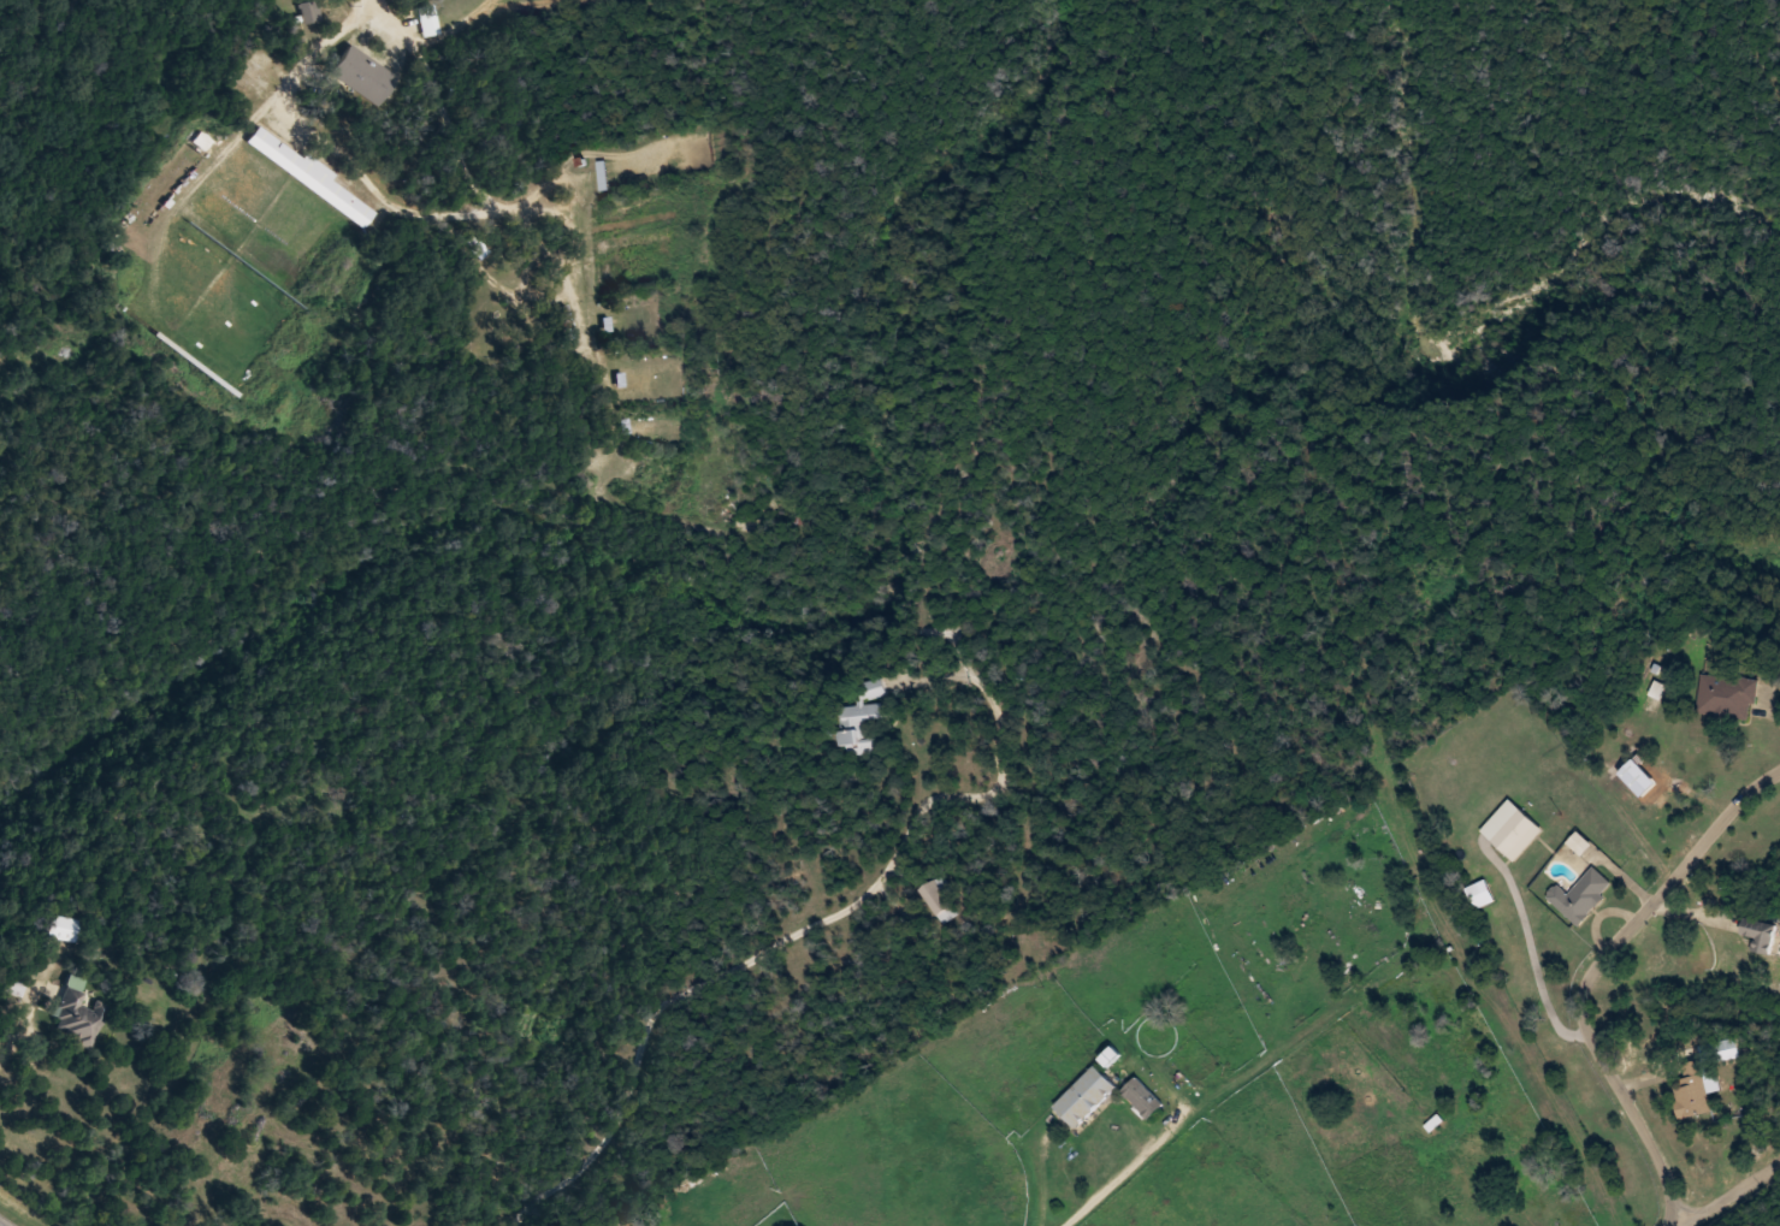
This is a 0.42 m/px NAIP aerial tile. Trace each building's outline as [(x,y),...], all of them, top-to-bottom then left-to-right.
[(302,23),(320,23),(320,0),(302,0),(302,23)] [(367,74),(373,52),(354,47),(348,68),(367,74)] [(245,143),(361,229),(373,213),(330,180),(334,174),(304,152),(300,158),(257,126),(245,143)] [(1753,719),(1756,679),(1699,674),(1696,714),(1753,719)] [(839,746),(847,745),(848,755),(878,750),(876,737),(863,739),(860,720),(889,716),(886,699),(884,699),(882,678),(860,682),(862,692),(854,693),(856,705),(834,708),(839,746)] [(1543,832),(1510,799),(1480,829),(1513,861),(1543,832)] [(1569,894),(1557,883),(1545,896),(1580,927),(1606,898),(1602,895),(1612,883),(1593,867),(1569,894)] [(937,878),(919,888),(939,925),(957,914),(937,878)] [(1495,901),(1485,879),(1465,889),(1475,910),(1495,901)] [(1739,934),(1755,940),(1752,948),(1767,954),(1778,925),(1747,914),(1739,934)] [(43,939),(73,944),(78,921),(47,915),(43,939)] [(88,980),(63,976),(56,1027),(81,1030),(88,980)] [(1711,1109),(1697,1059),(1680,1064),(1684,1078),(1673,1081),(1683,1116),(1711,1109)] [(1076,1127),(1118,1087),(1097,1065),(1055,1105),(1076,1127)] [(1122,1091),(1150,1119),(1165,1103),(1138,1076),(1122,1091)]
